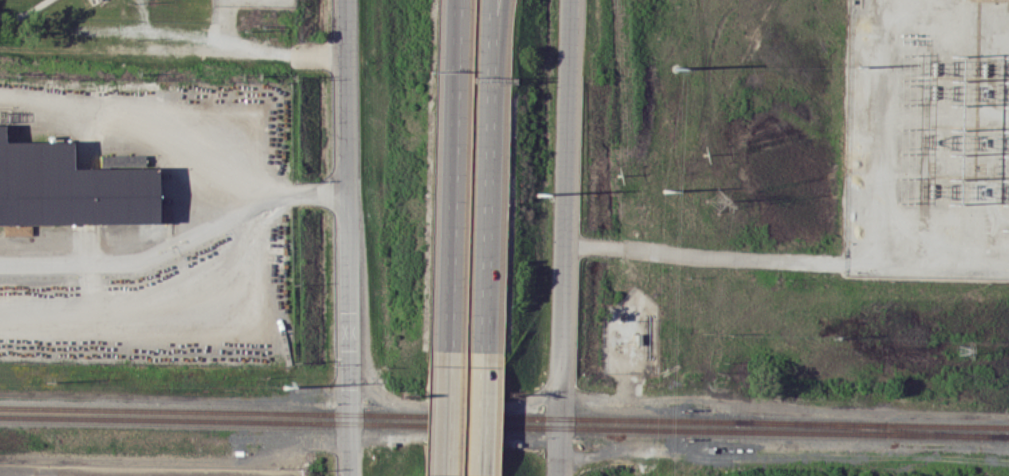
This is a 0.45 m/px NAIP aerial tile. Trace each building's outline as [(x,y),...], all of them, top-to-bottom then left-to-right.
[(158,223),(0,225),(0,121),(7,121),(8,140),(74,140),(74,166),(158,166),(158,223)] [(4,235),(32,235),(33,225),(4,225),(4,235)]
